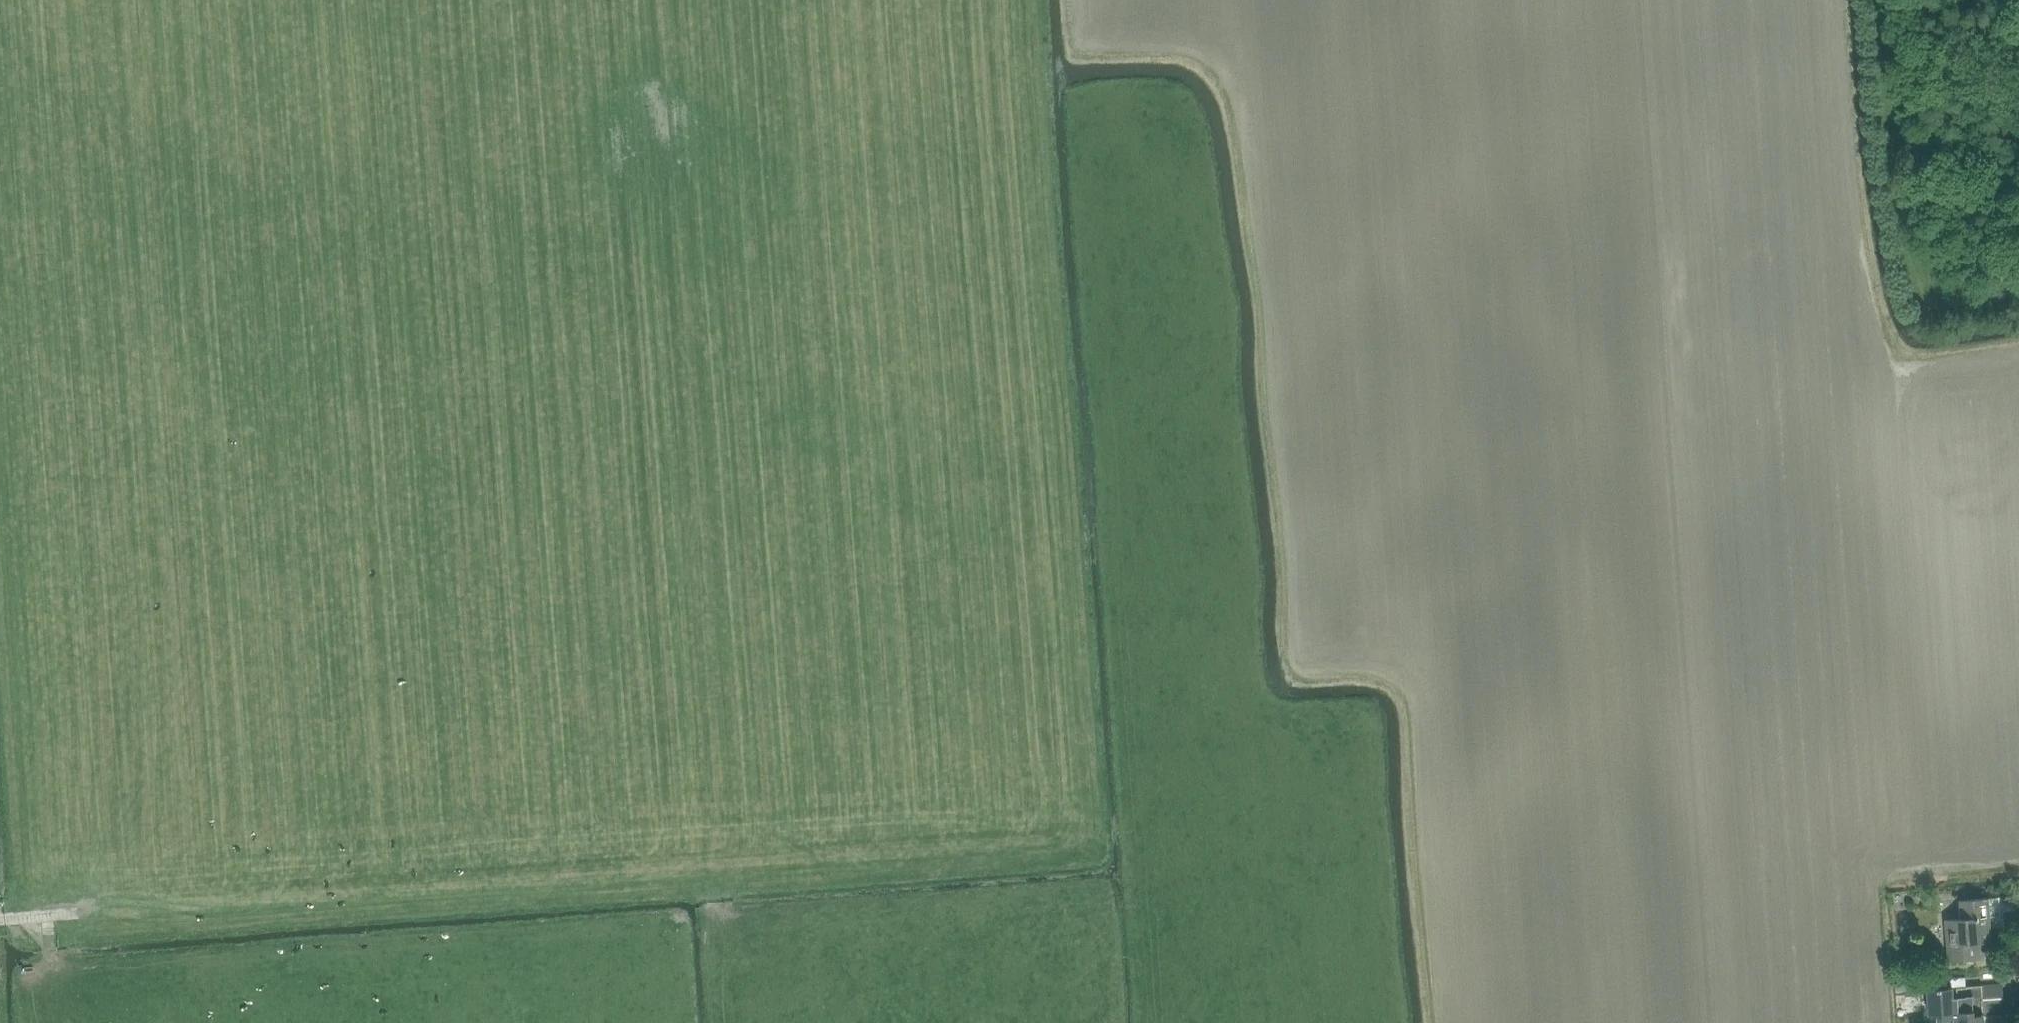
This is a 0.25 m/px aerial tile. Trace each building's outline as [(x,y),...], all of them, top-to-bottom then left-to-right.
[(2000,916),(1999,897),(1990,898),(1990,897),(1960,899),(1961,917),(1945,919),(1949,960),(1982,958),(1981,942),(1993,941),(1991,916),(2000,916)] [(1974,1011),(1985,1010),(1983,984),(1957,986),(1958,996),(1954,996),(1953,986),(1927,988),(1929,1014),(1939,1013),(1939,1022),(1975,1022),(1974,1011)]
